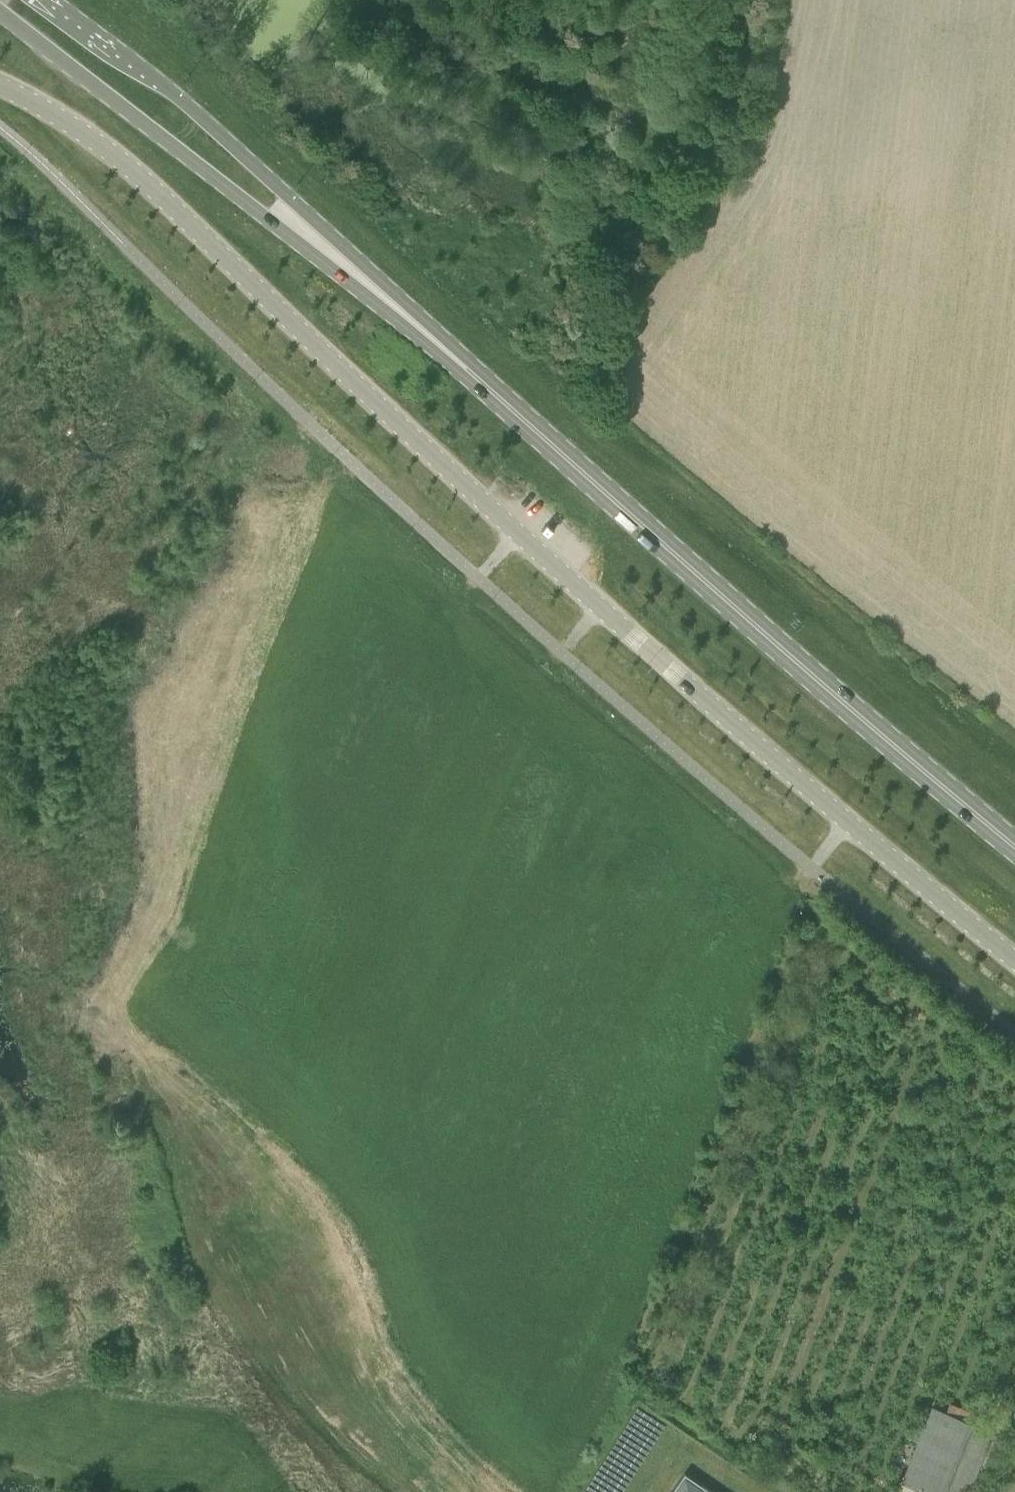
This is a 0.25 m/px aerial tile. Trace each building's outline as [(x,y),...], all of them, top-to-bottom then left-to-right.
[(980,1461),(992,1428),(931,1404),(901,1482),(926,1491),(968,1491),(980,1461)] [(684,1472),(670,1491),(712,1491),(684,1472)]
